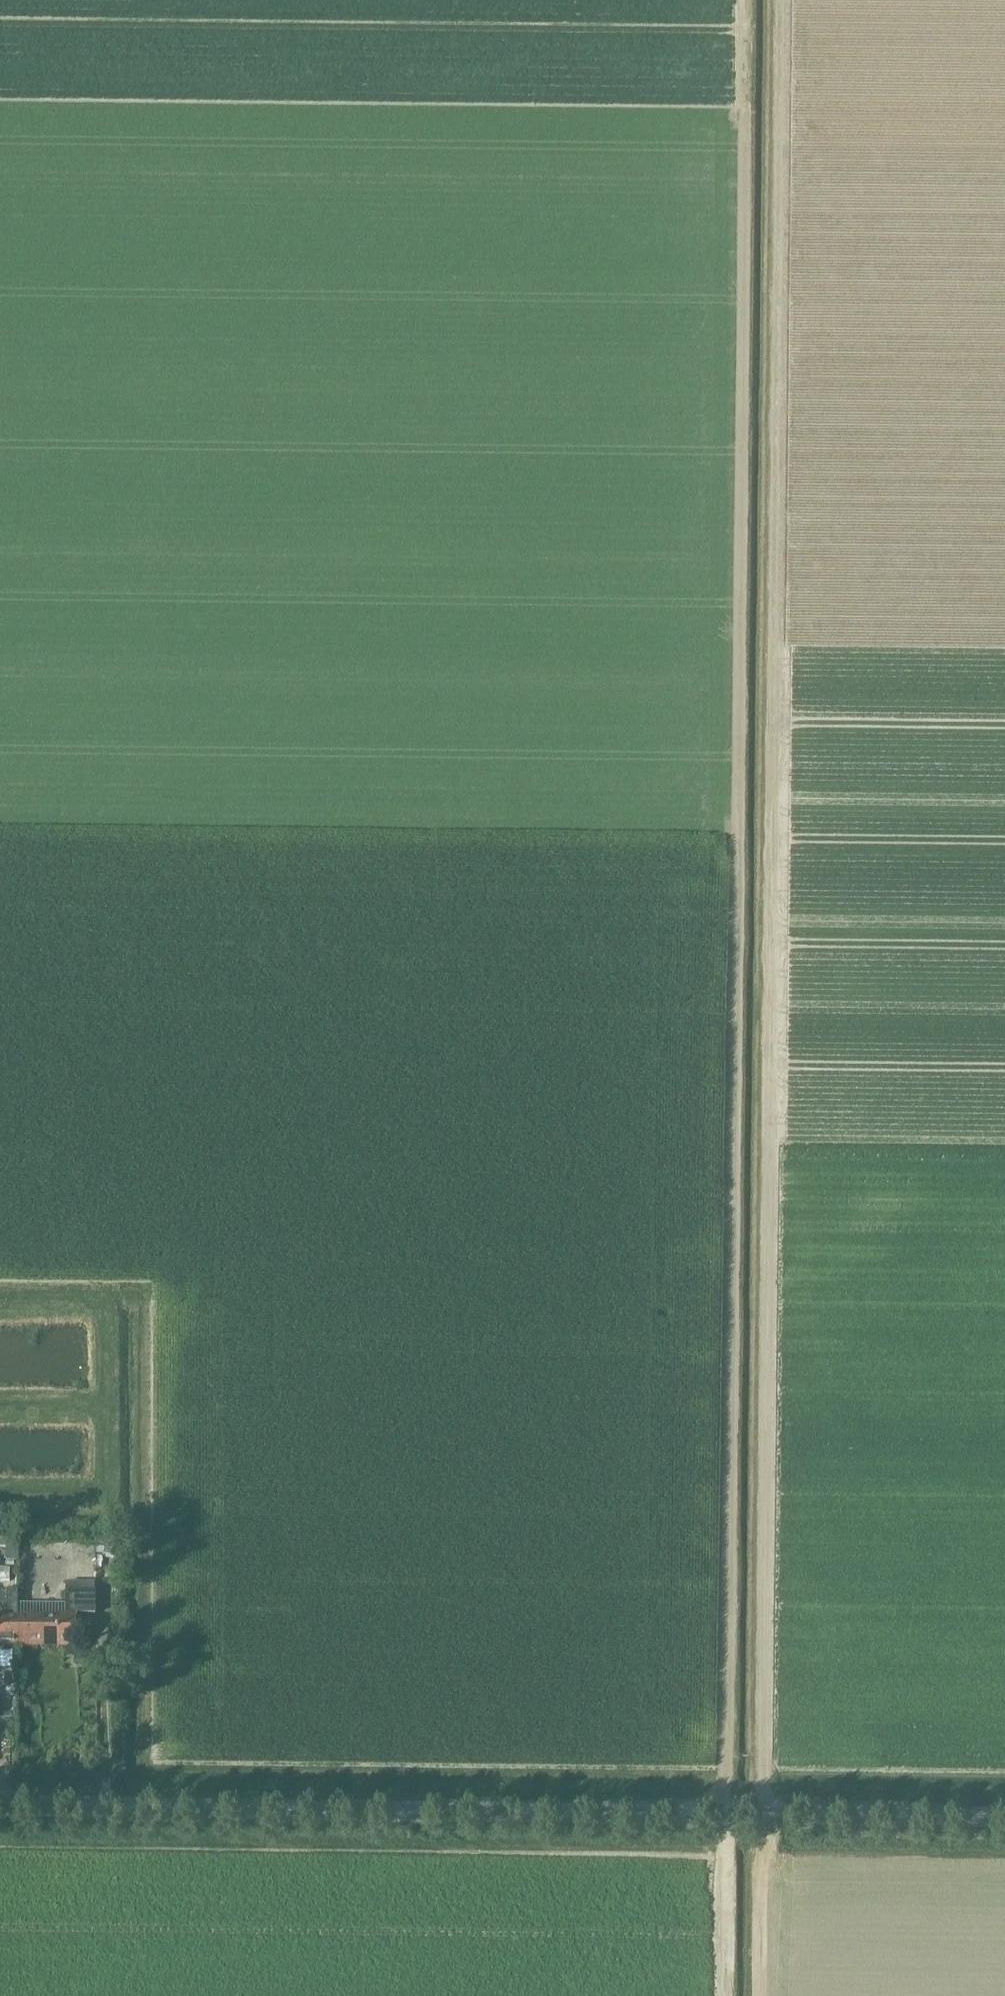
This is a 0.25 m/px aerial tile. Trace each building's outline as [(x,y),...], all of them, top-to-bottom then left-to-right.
[(17,1603),(17,1590),(6,1590),(6,1603),(4,1603),(4,1616),(0,1616),(0,1646),(17,1646),(17,1616),(17,1603)] [(65,1616),(46,1616),(46,1646),(75,1646),(75,1647),(76,1647),(76,1613),(95,1613),(95,1590),(65,1590),(65,1616)] [(17,1646),(46,1646),(46,1616),(17,1616),(17,1646)]
